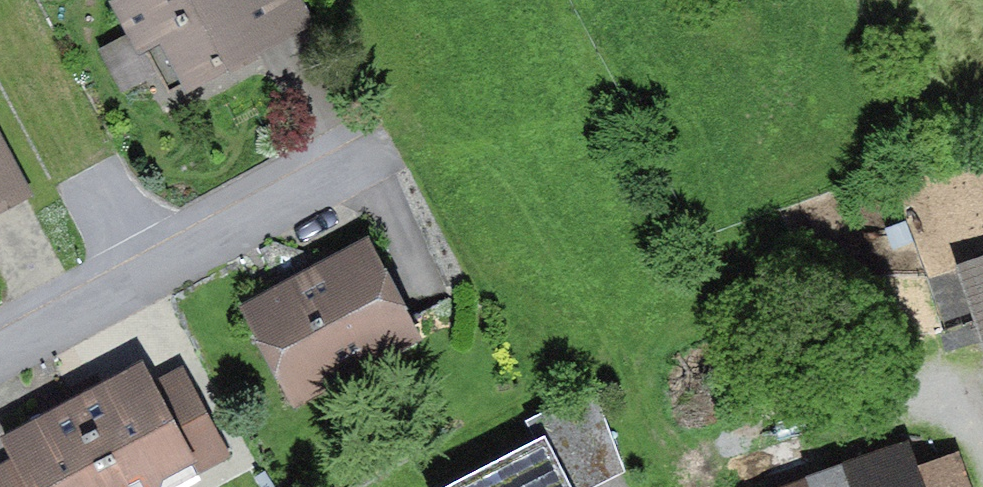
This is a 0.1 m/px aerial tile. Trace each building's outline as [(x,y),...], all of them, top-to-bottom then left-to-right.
[(111,6),(139,57),(164,43),(192,94),(319,25),(306,0),(122,0),(111,6)] [(4,205),(9,215),(38,199),(0,128),(0,208),(4,205)] [(369,243),(240,311),(292,410),(421,342),(369,243)] [(956,270),(973,323),(982,351),(982,262),(956,270)] [(973,323),(956,270),(940,276),(957,329),(973,323)] [(81,403),(121,486),(162,486),(162,484),(196,468),(151,386),(142,368),(81,403)] [(183,369),(151,386),(196,468),(200,476),(232,459),(183,369)] [(526,424),(538,446),(545,443),(568,486),(602,486),(626,476),(593,389),(526,424)] [(81,403),(1,444),(12,465),(23,486),(124,486),(81,403)] [(457,486),(568,486),(545,443),(538,446),(457,486)] [(791,486),(918,486),(913,473),(904,446),(791,486)] [(913,473),(918,486),(968,486),(957,457),(913,473)] [(12,465),(0,471),(0,486),(23,486),(12,465)]
